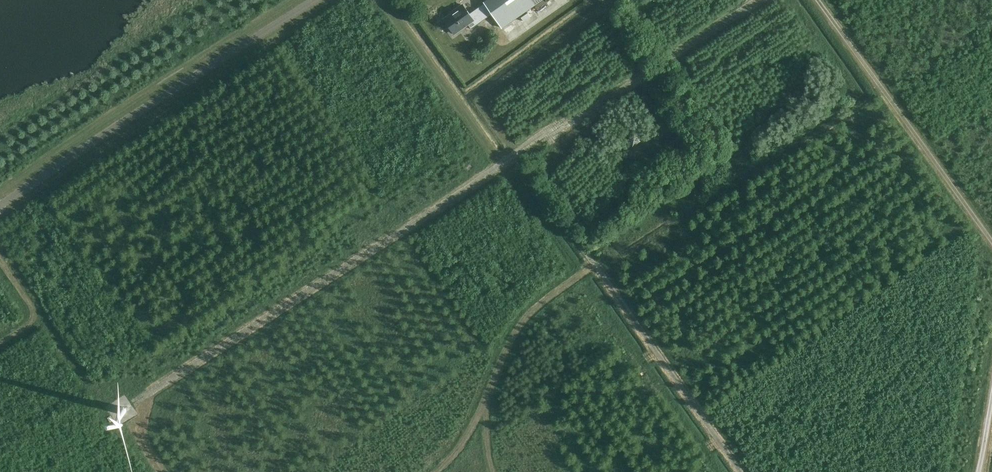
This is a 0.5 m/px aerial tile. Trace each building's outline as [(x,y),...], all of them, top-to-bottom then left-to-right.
[(492,14),(502,27),(541,0),(488,0),(484,2),(485,3),(492,14)] [(462,5),(451,13),(452,14),(444,19),(454,34),(468,24),(471,29),(492,14),(485,3),(469,14),(462,5)] [(627,140),(632,148),(641,142),(635,134),(627,140)]
